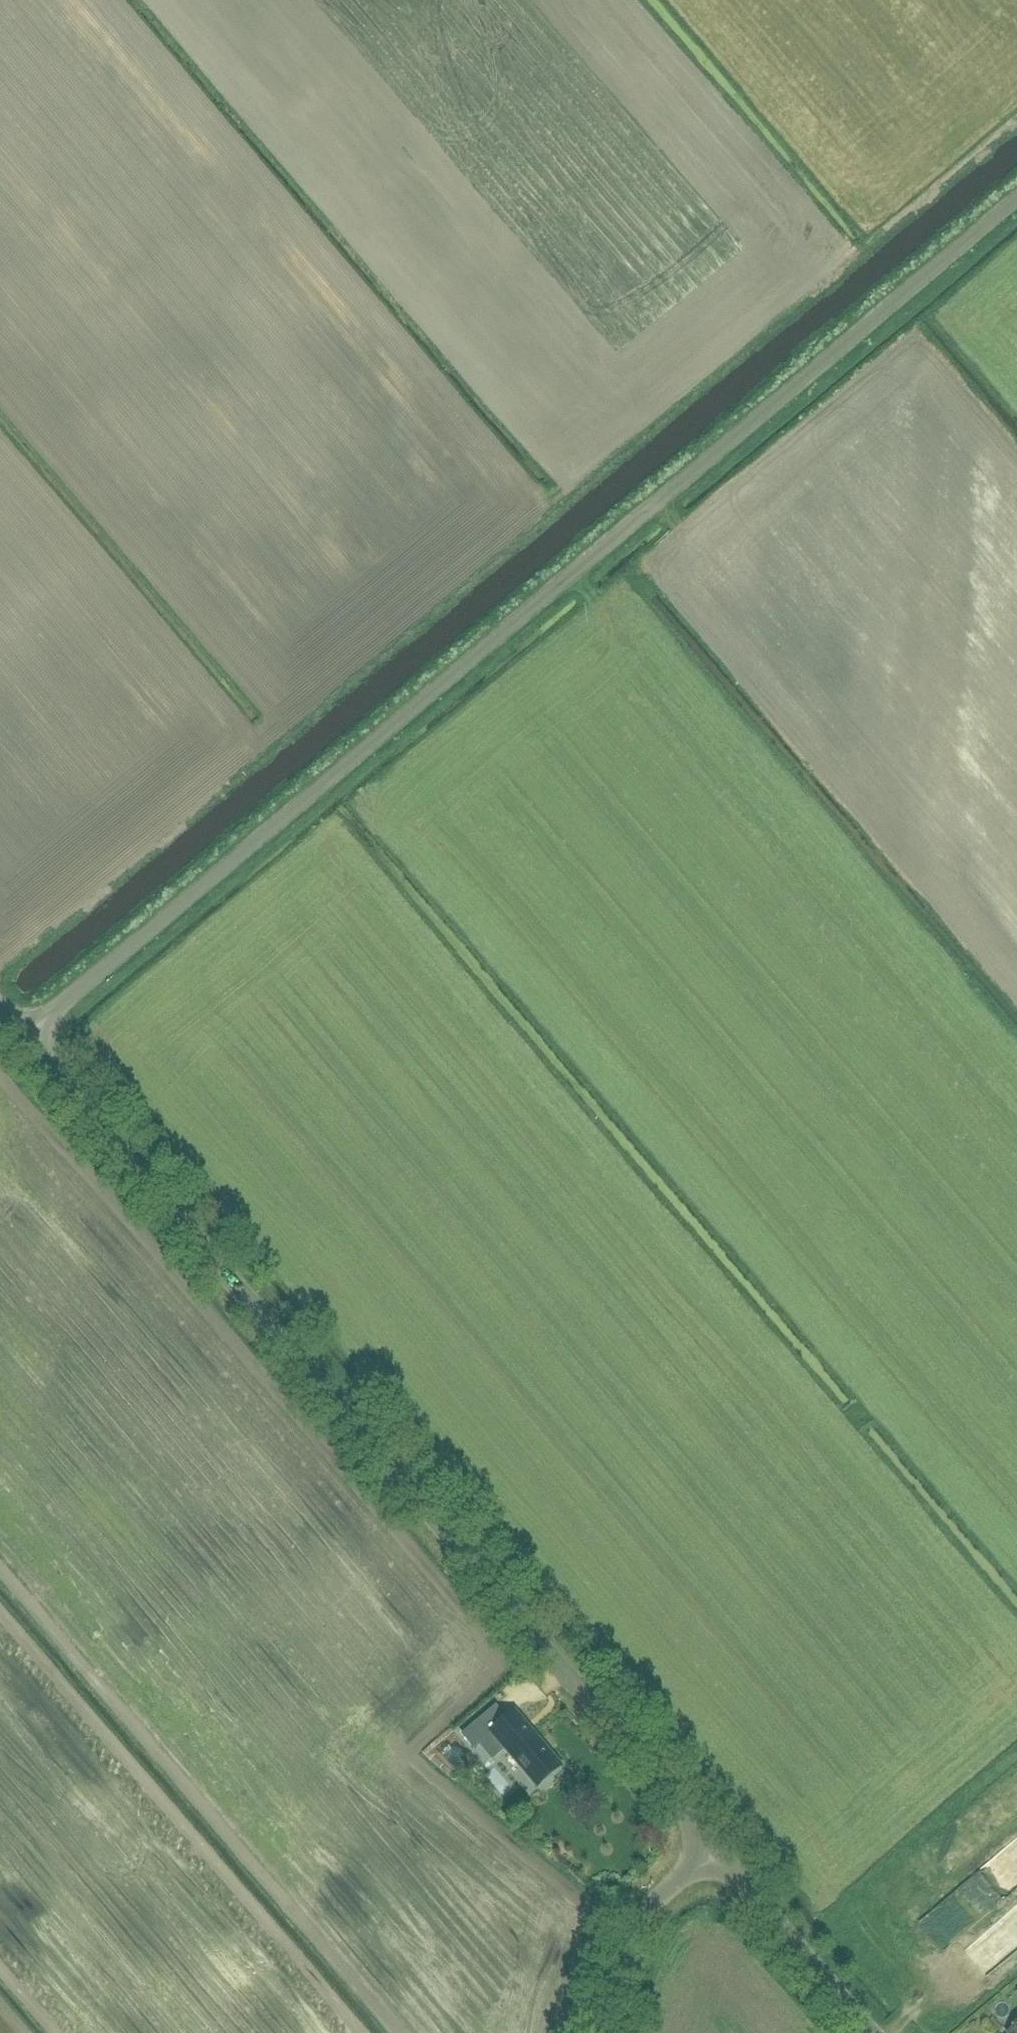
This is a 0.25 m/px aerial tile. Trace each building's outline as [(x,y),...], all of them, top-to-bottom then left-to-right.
[(546,1672),(534,1681),(540,1690),(552,1681),(546,1672)] [(491,1733),(506,1750),(530,1778),(538,1788),(561,1768),(553,1759),(515,1713),(507,1719),(491,1733)] [(489,1736),(488,1735),(478,1723),(462,1736),(474,1749),(478,1746),(489,1736)]
